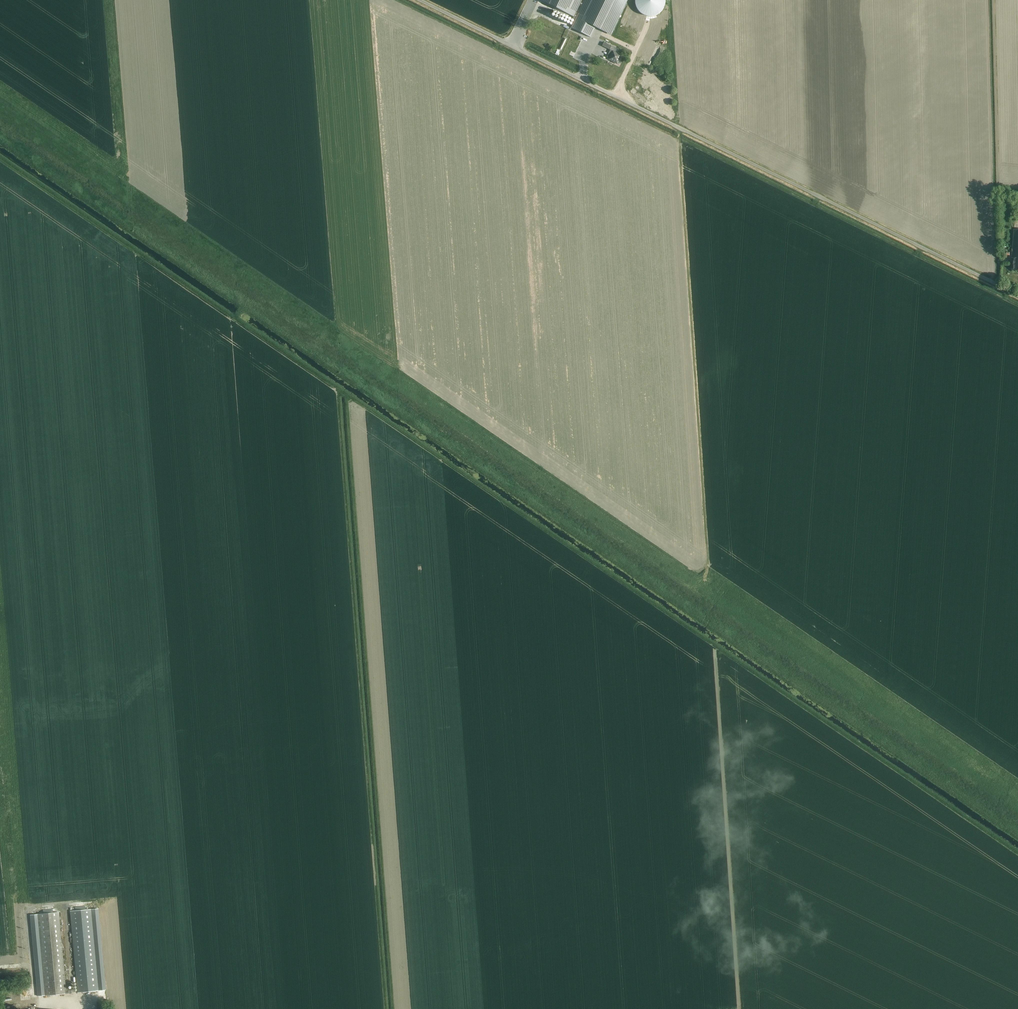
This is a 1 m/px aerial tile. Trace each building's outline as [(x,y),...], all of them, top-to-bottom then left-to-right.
[(627,0),(539,0),(575,18),(571,26),(591,36),(597,25),(611,32),(627,0)] [(602,46),(613,51),(609,59),(614,62),(613,62),(618,64),(620,60),(619,60),(622,55),(616,52),(617,49),(604,42),(602,46)] [(77,992),(99,990),(91,909),(86,909),(86,906),(76,907),(76,910),(70,911),(77,992)] [(99,908),(91,909),(99,990),(106,990),(99,908)] [(65,989),(58,911),(37,913),(37,914),(44,995),(71,993),(71,988),(65,989)] [(44,995),(37,914),(30,914),(38,996),(44,995)]
